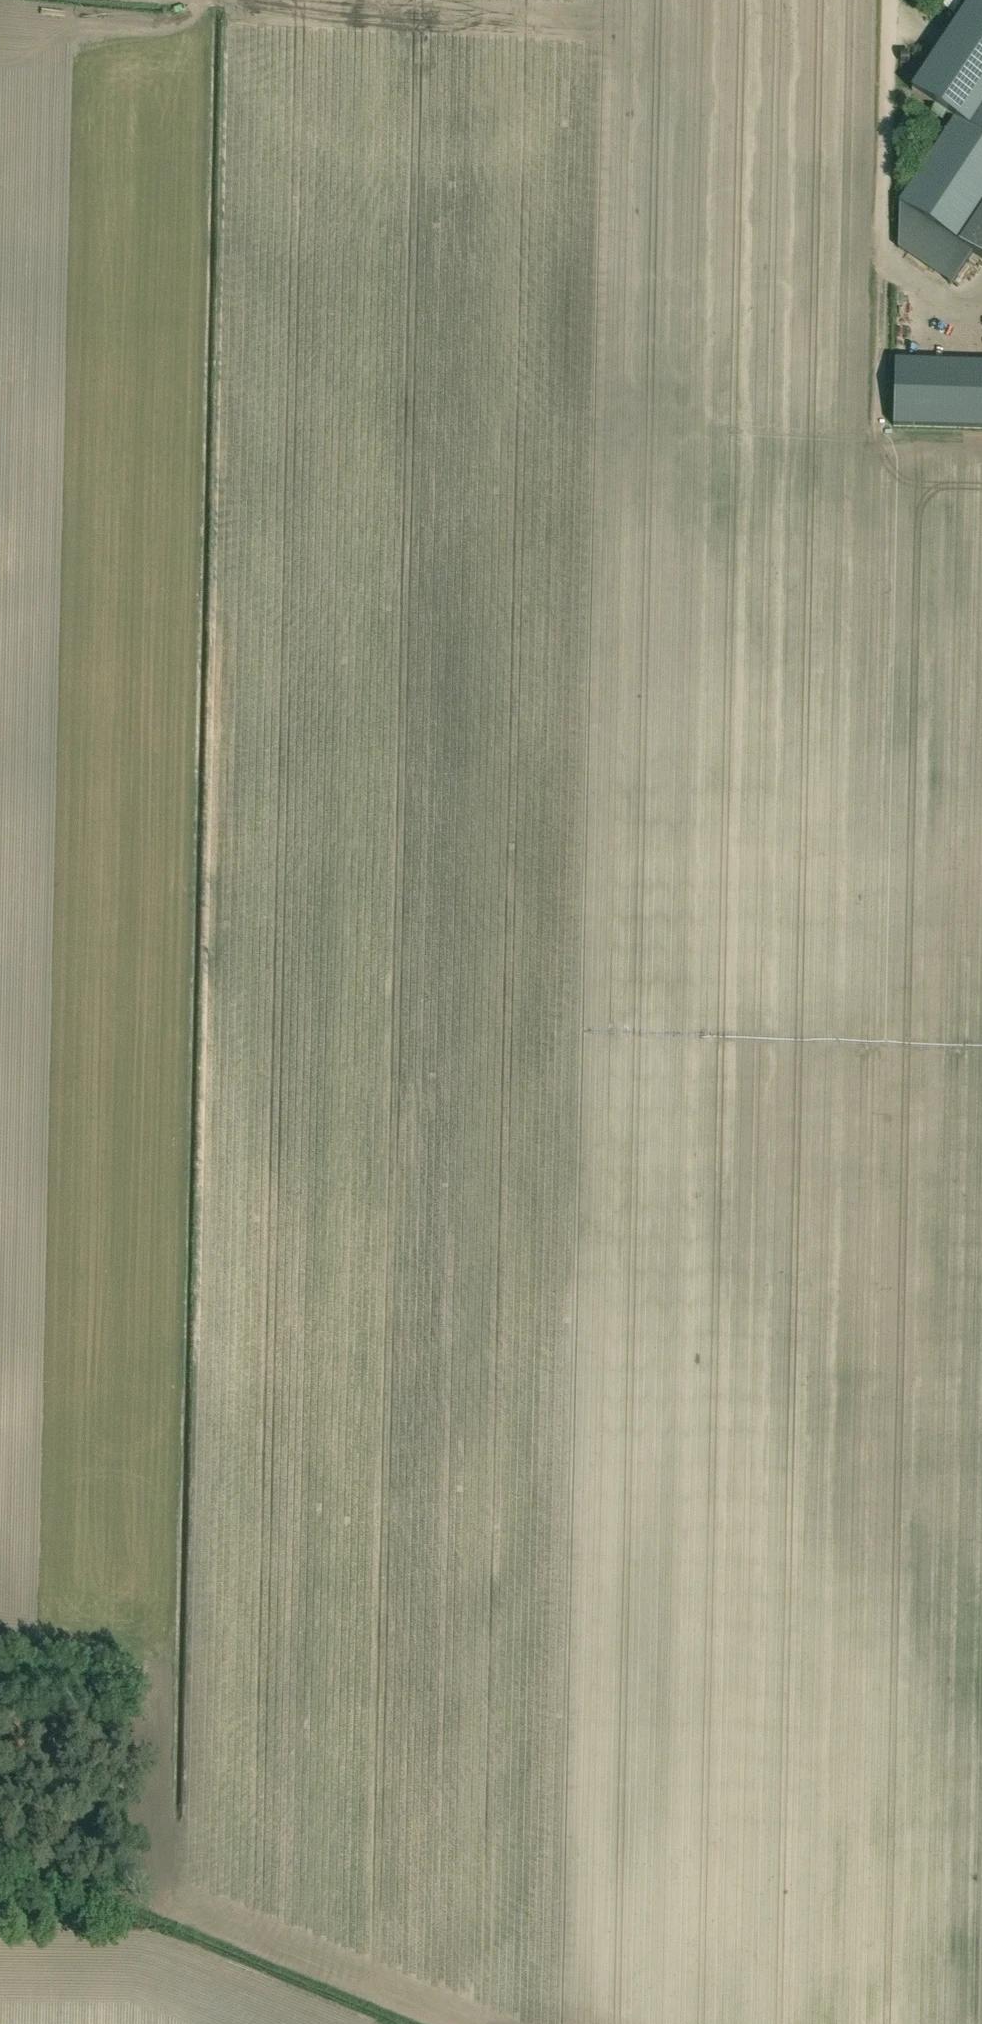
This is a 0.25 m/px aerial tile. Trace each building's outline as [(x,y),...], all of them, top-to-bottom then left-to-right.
[(920,91),(965,122),(981,133),(981,0),(920,91)] [(965,122),(905,210),(981,262),(981,133),(965,122)] [(981,428),(981,363),(893,361),(892,426),(981,428)]
